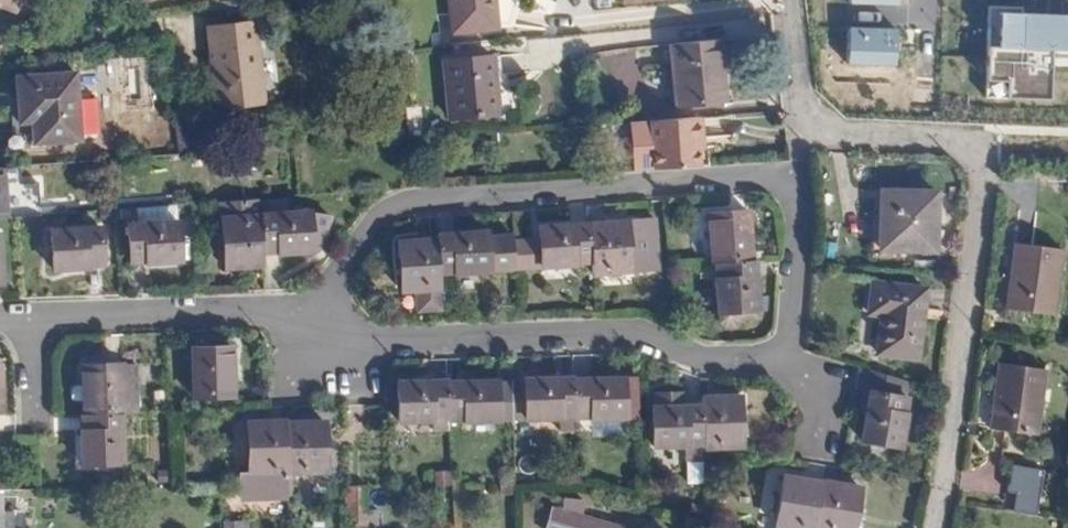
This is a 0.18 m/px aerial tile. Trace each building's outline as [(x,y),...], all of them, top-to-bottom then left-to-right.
[(15,25),(35,0),(0,0),(0,15),(15,25)] [(455,30),(500,26),(498,0),(452,0),(455,30)] [(987,19),(985,64),(986,101),(1051,103),(1050,64),(1067,63),(1067,19),(987,19)] [(211,26),(216,109),(262,106),(257,24),(211,26)] [(899,29),(849,28),(847,66),(895,68),(899,29)] [(676,44),(683,105),(730,101),(724,39),(676,44)] [(447,62),(453,120),(503,115),(497,57),(447,62)] [(12,80),(15,126),(24,126),(26,146),(73,142),(69,76),(12,80)] [(173,114),(175,159),(191,157),(188,113),(173,114)] [(671,119),(676,168),(721,164),(720,148),(719,141),(724,141),(722,115),(671,119)] [(872,210),(871,256),(894,256),(895,249),(934,249),(934,191),(879,190),(879,210),(872,210)] [(257,200),(258,215),(286,213),(286,198),(257,200)] [(258,215),(260,249),(277,248),(277,251),(309,249),(309,247),(318,247),(325,214),(307,211),(286,213),(258,215)] [(708,214),(712,263),(716,262),(750,259),(746,212),(708,214)] [(220,217),(222,266),(261,264),(260,249),(258,215),(220,217)] [(587,224),(590,262),(591,274),(658,269),(653,219),(587,224)] [(127,227),(128,264),(146,263),(146,265),(178,263),(176,224),(127,227)] [(514,235),(516,265),(543,264),(543,266),(590,262),(587,224),(540,227),(540,233),(514,235)] [(50,230),(52,268),(84,266),(84,263),(99,262),(98,227),(50,230)] [(439,238),(442,271),(461,270),(461,272),(491,270),(491,266),(516,265),(514,235),(489,236),(489,232),(439,235),(439,238)] [(400,241),(403,290),(417,289),(417,307),(444,305),(442,271),(439,238),(400,241)] [(1015,242),(1006,307),(1051,314),(1061,248),(1015,242)] [(715,278),(717,312),(718,312),(719,321),(724,325),(731,325),(735,320),(735,319),(756,318),(755,310),(752,259),(750,259),(716,262),(717,278),(715,278)] [(883,313),(878,351),(916,357),(926,289),(875,282),(871,311),(883,313)] [(188,347),(189,397),(228,396),(226,345),(188,347)] [(80,362),(81,413),(116,411),(120,411),(135,411),(134,361),(119,361),(80,362)] [(998,361),(988,429),(1034,436),(1043,368),(998,361)] [(902,379),(869,369),(863,394),(868,395),(859,442),(897,450),(904,414),(903,414),(906,398),(899,396),(902,379)] [(509,384),(510,415),(526,414),(526,415),(557,415),(557,413),(574,413),(573,377),(573,375),(522,378),(522,384),(509,384)] [(573,377),(574,413),(574,414),(593,413),(594,417),(623,416),(622,375),(573,377)] [(395,381),(396,419),(430,418),(430,416),(446,416),(445,380),(445,378),(395,381)] [(446,416),(447,417),(465,416),(465,418),(495,417),(496,415),(510,415),(509,384),(495,385),(495,379),(445,380),(446,416)] [(700,406),(702,442),(702,445),(740,444),(738,393),(700,395),(700,406)] [(651,407),(652,445),(685,445),(685,442),(702,442),(700,406),(680,407),(679,395),(652,396),(652,407),(651,407)] [(76,429),(77,462),(117,461),(116,411),(81,413),(79,413),(80,428),(76,429)] [(244,422),(246,471),(284,470),(283,422),(283,420),(244,422)] [(283,422),(284,470),(285,471),(324,470),(323,422),(283,422)] [(1048,468),(1012,461),(1006,490),(1016,492),(1012,510),(1039,516),(1048,468)] [(776,524),(782,525),(782,527),(814,527),(815,527),(823,482),(785,474),(776,524)] [(815,527),(820,527),(852,527),(861,486),(824,478),(823,482),(815,527)] [(347,527),(366,527),(366,485),(347,485),(347,527)] [(246,487),(247,510),(265,510),(265,486),(246,487)] [(561,488),(560,510),(562,510),(580,510),(581,489),(561,488)] [(619,527),(562,510),(560,510),(552,507),(546,527),(618,527),(619,527)] [(245,518),(220,520),(220,527),(245,527),(245,518)]
